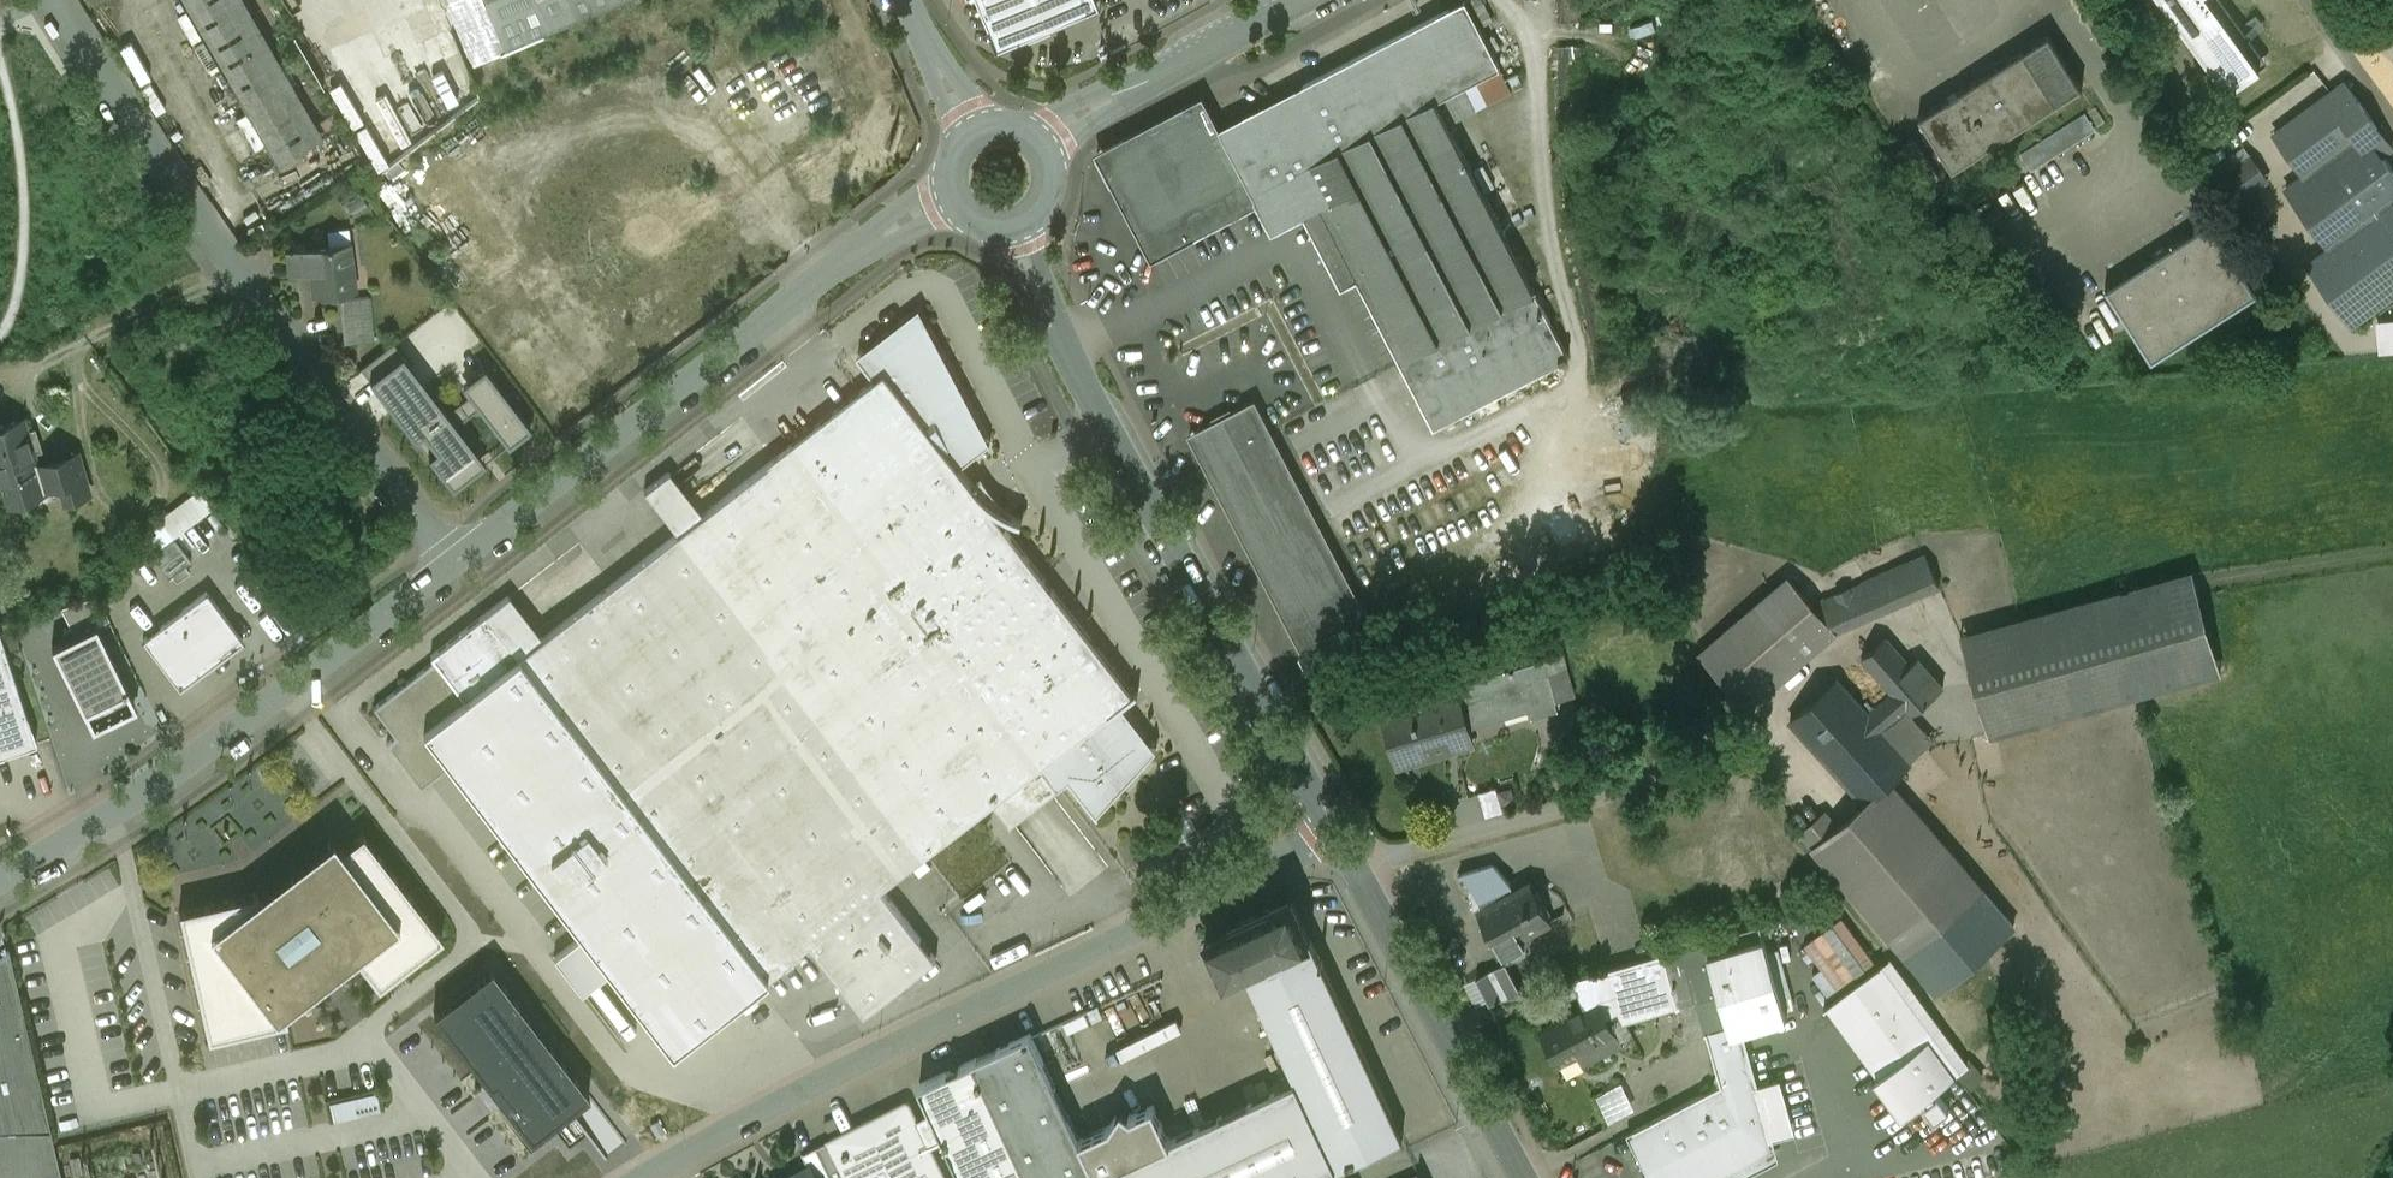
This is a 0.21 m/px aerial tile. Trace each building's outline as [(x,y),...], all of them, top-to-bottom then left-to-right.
[(244,0),(186,0),(277,161),(321,137),(244,0)] [(373,31),(329,50),(363,131),(455,93),(475,84),(440,0),(360,0),(373,31)] [(444,4),(470,66),(501,53),(626,0),(453,0),(444,4)] [(1006,42),(1098,4),(1096,0),(988,0),(1006,42)] [(1451,8),(1305,86),(1240,119),(1279,192),(1290,212),(1311,201),(1322,195),(1335,219),(1333,220),(1360,271),(1356,274),(1438,428),(1572,356),(1437,103),(1503,68),(1466,0),(1464,1),(1466,4),(1452,11),(1451,8)] [(2229,90),(2261,67),(2211,0),(2162,0),(2229,90)] [(2083,85),(2050,31),(2025,47),(2059,100),(2083,85)] [(2025,47),(1920,113),(1953,167),(2059,100),(2025,47)] [(2275,134),(2305,175),(2287,188),(2330,249),(2334,254),(2392,211),(2392,171),(2367,135),(2378,127),(2346,83),(2275,134)] [(1202,97),(1096,154),(1153,259),(1258,203),(1279,192),(1245,130),(1225,139),(1202,97)] [(2086,111),(2022,152),(2032,167),(2096,127),(2086,111)] [(1941,174),(1915,134),(1905,140),(1930,181),(1941,174)] [(2251,155),(2223,176),(2241,200),(2242,200),(2269,180),(2251,155)] [(2241,200),(2224,177),(2217,182),(2234,205),(2241,200)] [(1279,192),(1258,203),(1269,223),(1290,212),(1279,192)] [(1360,271),(1333,220),(1335,219),(1322,195),(1311,201),(1351,276),(1356,274),(1360,271)] [(2259,197),(2247,205),(2256,216),(2267,207),(2259,197)] [(2309,264),(2352,323),(2392,293),(2392,211),(2334,254),(2330,249),(2309,264)] [(2212,219),(2106,287),(2153,359),(2259,292),(2212,219)] [(349,229),(329,231),(330,246),(288,250),(290,273),(308,271),(309,279),(312,279),(314,296),(356,292),(349,229)] [(370,298),(342,302),(347,343),(375,339),(370,298)] [(862,392),(702,515),(669,472),(645,491),(678,534),(542,638),(509,596),(485,615),(766,979),(812,944),(882,889),(995,803),(1012,825),(1069,781),(1098,818),(1099,817),(1098,815),(1157,751),(1123,706),(1139,694),(1137,692),(1133,694),(1005,528),(1010,519),(1023,524),(1023,520),(1015,517),(1007,514),(1005,516),(993,507),(994,506),(988,501),(985,504),(975,490),(984,484),(982,482),(976,488),(960,468),(991,443),(920,308),(859,356),(876,379),(861,391),(862,392)] [(2380,351),(2392,350),(2392,315),(2378,316),(2380,351)] [(394,342),(360,368),(415,439),(425,432),(438,449),(429,456),(453,487),(486,462),(457,424),(448,412),(394,342)] [(485,366),(462,384),(470,395),(480,407),(509,445),(532,427),(485,366)] [(470,395),(448,412),(457,424),(480,407),(470,395)] [(1366,615),(1255,402),(1190,436),(1301,649),(1366,615)] [(0,425),(0,492),(2,497),(20,491),(23,500),(46,492),(44,487),(60,482),(65,499),(89,492),(78,453),(37,465),(22,418),(0,425)] [(202,492),(163,521),(164,522),(175,537),(213,508),(202,492)] [(160,534),(148,543),(155,552),(175,537),(164,522),(156,528),(160,534)] [(175,538),(152,555),(169,578),(192,560),(175,538)] [(1925,557),(1822,603),(1836,634),(1940,588),(1925,557)] [(2194,571),(1960,626),(1985,733),(2219,678),(2194,571)] [(1788,579),(1701,655),(1748,709),(1836,634),(1788,579)] [(207,592),(163,624),(200,673),(243,641),(207,592)] [(61,607),(75,635),(97,624),(98,625),(110,619),(98,594),(61,607)] [(766,979),(485,615),(414,669),(447,712),(423,730),(672,1052),(766,979)] [(0,623),(0,629),(7,651),(20,646),(12,619),(0,623)] [(53,645),(91,723),(135,702),(98,625),(97,624),(75,635),(53,645)] [(200,673),(163,624),(143,639),(180,688),(200,673)] [(37,743),(7,651),(0,629),(0,755),(37,743)] [(1918,659),(1909,668),(1885,639),(1862,658),(1894,694),(1907,709),(1913,716),(1944,688),(1918,659)] [(1543,659),(1456,684),(1457,689),(1458,688),(1468,720),(1526,702),(1531,717),(1557,709),(1543,659)] [(1864,710),(1838,680),(1790,721),(1865,805),(1889,784),(1912,764),(1883,731),(1864,710)] [(1457,689),(1381,711),(1388,736),(1395,734),(1402,758),(1473,738),(1468,720),(1458,688),(1457,689)] [(1894,694),(1873,712),(1868,707),(1864,710),(1883,731),(1907,709),(1894,694)] [(1985,894),(1889,784),(1865,805),(1837,829),(1814,849),(1813,850),(1908,960),(1985,894)] [(1497,788),(1479,793),(1487,818),(1504,813),(1497,788)] [(1825,814),(1802,834),(1814,849),(1837,829),(1825,814)] [(364,827),(342,845),(405,926),(360,961),(385,992),(452,938),(364,827)] [(257,891),(206,931),(279,1024),(284,1020),(360,961),(405,926),(342,845),(333,833),(257,891)] [(1493,865),(1460,875),(1461,877),(1464,876),(1479,898),(1481,909),(1514,891),(1511,885),(1493,865)] [(1481,909),(1479,910),(1503,957),(1526,945),(1521,937),(1551,921),(1531,882),(1514,891),(1481,909)] [(206,931),(257,891),(256,887),(173,906),(204,1048),(286,1029),(284,1020),(279,1024),(206,931)] [(882,889),(812,944),(866,1014),(937,960),(882,889)] [(1291,897),(1206,937),(1226,979),(1245,970),(1313,942),(1291,897)] [(1832,982),(1869,961),(1845,919),(1807,940),(1832,982)] [(1760,925),(1683,947),(1707,1031),(1729,1025),(1732,1035),(1740,1032),(1787,1018),(1771,969),(1760,925)] [(1403,1138),(1320,960),(1313,942),(1245,970),(1296,1082),(1336,1170),(1337,1168),(1338,1169),(1403,1138)] [(1707,1031),(1683,947),(1662,953),(1677,1005),(1686,1037),(1707,1031)] [(0,956),(0,1130),(51,1130),(10,951),(0,956)] [(1662,953),(1573,979),(1585,1008),(1542,1030),(1559,1063),(1578,1053),(1583,1064),(1634,1037),(1625,1020),(1677,1005),(1662,953)] [(1506,962),(1477,978),(1491,1003),(1523,994),(1506,962)] [(492,966),(435,1010),(498,1092),(532,1135),(589,1091),(492,966)] [(1880,966),(1827,1005),(1879,1076),(1932,1036),(1880,966)] [(1100,1007),(1034,1037),(1046,1062),(1111,1032),(1100,1007)] [(1740,1032),(1732,1035),(1729,1025),(1707,1031),(1721,1085),(1634,1130),(1635,1131),(1660,1177),(1726,1177),(1762,1159),(1758,1152),(1762,1140),(1770,1137),(1769,1137),(1756,1089),(1740,1032)] [(975,1059),(1030,1177),(1099,1177),(1099,1176),(1081,1138),(1046,1064),(1046,1062),(1034,1037),(1032,1033),(975,1059)] [(1932,1036),(1879,1076),(1906,1112),(1924,1099),(1927,1103),(1924,1105),(1935,1120),(1950,1109),(1939,1094),(1936,1096),(1933,1092),(1958,1074),(1959,1073),(1932,1036)] [(975,1059),(920,1085),(964,1177),(1030,1177),(975,1059)] [(1099,1176),(1099,1177),(1317,1177),(1336,1170),(1296,1082),(1170,1140),(1171,1142),(1099,1176)] [(1615,1082),(1600,1098),(1615,1113),(1631,1098),(1615,1082)] [(1778,1083),(1756,1089),(1769,1137),(1770,1137),(1792,1131),(1778,1083)] [(830,1141),(848,1177),(849,1177),(946,1177),(908,1102),(830,1141)] [(1154,1104),(1131,1114),(1123,1108),(1111,1124),(1081,1138),(1099,1176),(1171,1142),(1170,1140),(1154,1104)] [(51,1130),(0,1130),(0,1177),(62,1177),(51,1130)] [(817,1147),(832,1177),(846,1177),(848,1177),(830,1141),(817,1147)] [(804,1154),(811,1167),(814,1166),(820,1177),(832,1177),(817,1147),(804,1154)] [(789,1177),(820,1177),(814,1166),(811,1167),(789,1177)]
